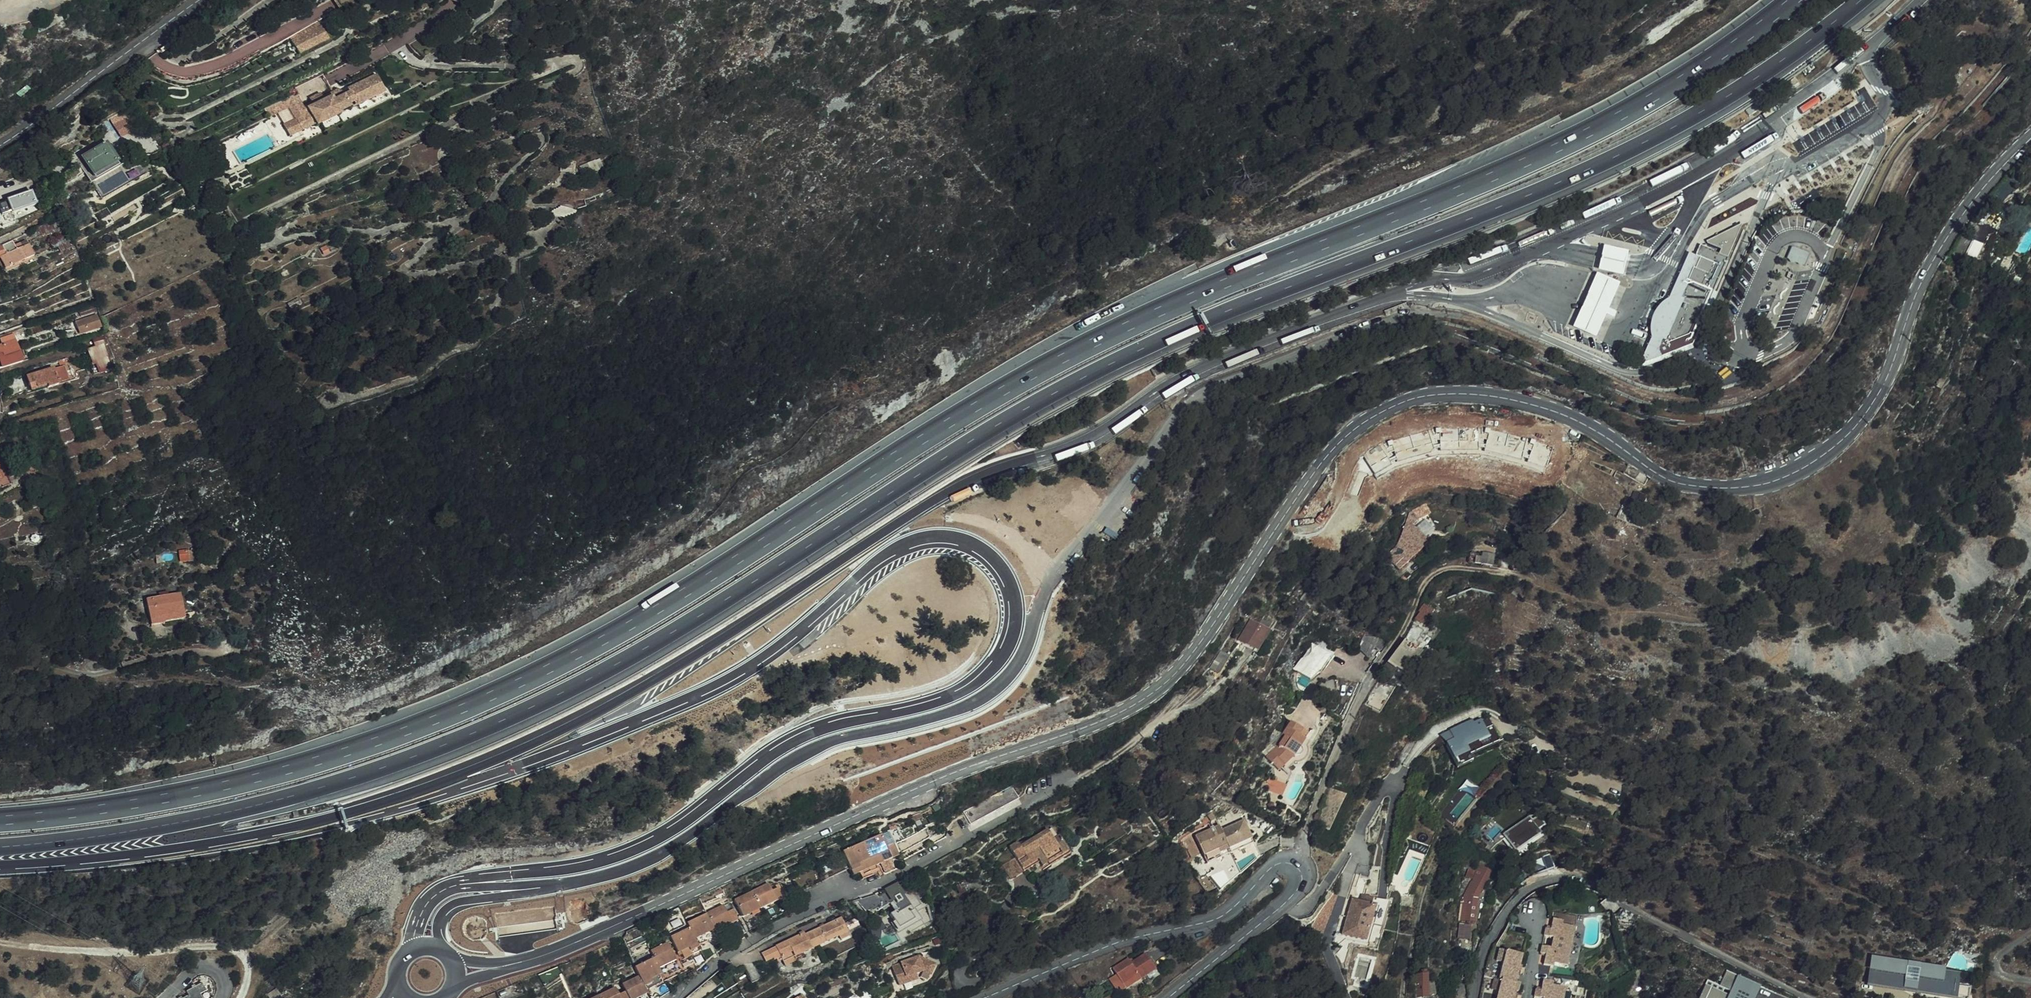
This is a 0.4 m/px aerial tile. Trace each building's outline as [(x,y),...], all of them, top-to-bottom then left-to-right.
[(330,29),(343,25),(340,18),(327,24),(330,29)] [(327,24),(296,39),(298,42),(330,29),(327,24)] [(343,25),(330,29),(333,38),(347,31),(343,25)] [(330,29),(298,42),(303,53),(333,38),(330,29)] [(317,123),(322,121),(338,114),(343,111),(342,110),(352,106),(351,104),(357,101),(359,104),(389,91),(381,73),(351,86),(351,88),(347,90),(345,86),(340,86),(325,93),(314,98),(304,102),(298,89),(266,103),(271,112),(292,103),(297,116),(303,127),(317,121),(317,123)] [(312,94),(314,98),(325,93),(324,90),(312,94)] [(342,122),(338,114),(322,121),(325,129),(342,122)] [(118,123),(124,134),(138,127),(131,115),(118,123)] [(290,133),(303,127),(297,116),(285,121),(290,133)] [(117,157),(109,142),(82,157),(93,176),(119,161),(117,157)] [(92,182),(123,165),(126,163),(122,154),(117,157),(119,161),(93,176),(82,157),(77,160),(91,183),(92,182)] [(31,192),(7,201),(11,212),(11,214),(35,205),(31,192)] [(11,214),(11,212),(0,215),(0,221),(2,227),(14,222),(11,214)] [(1699,244),(1695,254),(1689,252),(1671,296),(1662,301),(1656,308),(1653,315),(1651,321),(1651,329),(1652,336),(1644,355),(1648,364),(1691,348),(1701,325),(1698,324),(1746,223),(1699,244)] [(4,267),(34,254),(29,243),(18,248),(14,239),(0,245),(0,252),(1,255),(0,256),(0,258),(4,267)] [(1629,250),(1604,244),(1600,258),(1598,267),(1623,273),(1625,265),(1626,263),(1629,250)] [(1804,262),(1805,260),(1806,257),(1805,255),(1804,252),(1803,250),(1800,249),(1798,249),(1795,249),(1793,250),(1791,252),(1790,254),(1790,257),(1791,259),(1791,260),(1792,262),(1794,263),(1797,264),(1799,264),(1802,264),(1804,262)] [(1620,281),(1597,272),(1585,300),(1574,325),(1598,335),(1608,310),(1620,281)] [(3,368),(26,359),(17,338),(15,339),(14,337),(4,340),(5,342),(0,343),(0,350),(0,351),(0,360),(3,368)] [(49,382),(50,384),(60,382),(55,366),(28,373),(31,381),(37,379),(39,385),(49,382)] [(1544,430),(1546,420),(1540,418),(1538,429),(1544,430)] [(0,477),(0,487),(14,481),(11,473),(3,476),(0,477)] [(1630,509),(1625,507),(1619,521),(1633,526),(1635,523),(1626,520),(1630,509)] [(1421,520),(1414,512),(1412,513),(1408,523),(1414,525),(1414,526),(1421,520)] [(1401,571),(1431,545),(1414,526),(1414,525),(1408,523),(1399,547),(1389,556),(1401,571)] [(1477,556),(1471,555),(1470,563),(1476,564),(1482,565),(1491,566),(1493,566),(1495,556),(1484,554),(1483,558),(1477,557),(1477,556)] [(188,595),(153,601),(158,627),(171,625),(171,623),(192,619),(188,595)] [(1431,619),(1424,614),(1413,629),(1403,643),(1402,645),(1389,664),(1382,673),(1381,674),(1392,682),(1398,673),(1415,684),(1436,655),(1426,648),(1432,641),(1425,636),(1420,643),(1417,641),(1421,635),(1420,634),(1431,619)] [(1253,622),(1241,642),(1258,653),(1271,633),(1253,622)] [(1372,632),(1366,640),(1365,644),(1361,649),(1371,658),(1379,649),(1383,651),(1386,644),(1372,632)] [(1311,662),(1303,673),(1314,681),(1323,671),(1324,671),(1335,655),(1327,649),(1326,650),(1319,645),(1308,661),(1311,662)] [(1303,673),(1298,680),(1308,687),(1314,681),(1303,673)] [(1347,722),(1355,705),(1344,699),(1337,713),(1347,722)] [(1314,735),(1294,721),(1279,745),(1283,749),(1271,758),(1270,759),(1282,772),(1299,757),(1301,758),(1304,757),(1305,755),(1306,754),(1307,751),(1306,749),(1305,747),(1314,735)] [(1473,725),(1472,724),(1457,730),(1459,733),(1474,728),(1473,725)] [(1485,734),(1481,725),(1480,725),(1474,728),(1459,733),(1457,730),(1449,733),(1453,743),(1445,746),(1454,768),(1470,762),(1469,759),(1468,756),(1497,745),(1492,731),(1485,734)] [(1266,751),(1271,758),(1283,749),(1279,745),(1272,739),(1266,751)] [(1415,746),(1409,743),(1405,751),(1412,754),(1415,746)] [(1498,747),(1497,745),(1468,756),(1469,759),(1498,747)] [(1471,764),(1470,762),(1454,768),(1455,771),(1471,764)] [(1289,788),(1270,780),(1266,792),(1285,800),(1289,788)] [(968,814),(974,825),(1021,801),(1015,789),(968,814)] [(1515,849),(1541,833),(1530,816),(1504,831),(1515,849)] [(1247,829),(1247,828),(1234,835),(1227,838),(1224,833),(1200,846),(1214,873),(1259,851),(1247,829)] [(1227,838),(1234,835),(1232,830),(1224,833),(1227,838)] [(1184,835),(1190,857),(1200,854),(1194,832),(1184,835)] [(1016,862),(1003,870),(1011,884),(1041,866),(1046,873),(1073,856),(1062,839),(1055,843),(1049,833),(1021,851),(1020,849),(1021,848),(1019,846),(1009,852),(1016,862)] [(871,847),(882,870),(905,859),(897,843),(890,847),(887,840),(871,847)] [(871,847),(849,857),(851,861),(856,873),(860,880),(882,870),(871,847)] [(805,897),(856,873),(851,861),(800,885),(805,897)] [(1477,873),(1469,871),(1468,879),(1476,880),(1477,873)] [(1475,891),(1482,895),(1493,877),(1485,873),(1475,891)] [(760,897),(768,914),(790,903),(785,892),(778,896),(775,889),(760,897)] [(1479,899),(1482,895),(1475,891),(1472,895),(1479,899)] [(1363,942),(1379,947),(1392,904),(1366,896),(1363,903),(1353,900),(1343,936),(1363,942)] [(742,905),(750,922),(768,914),(760,897),(742,905)] [(857,905),(862,917),(880,909),(875,897),(857,905)] [(1476,906),(1466,906),(1465,919),(1475,919),(1476,906)] [(891,922),(894,927),(904,943),(921,933),(916,925),(917,924),(909,910),(891,922)] [(714,919),(721,935),(721,936),(746,925),(740,914),(733,917),(730,911),(714,919)] [(721,935),(714,919),(693,928),(694,930),(704,951),(721,943),(717,937),(721,935)] [(1460,922),(1459,936),(1472,937),(1473,923),(1460,922)] [(842,924),(807,942),(815,955),(844,941),(843,938),(849,936),(842,924)] [(704,951),(694,930),(675,939),(682,955),(685,953),(689,961),(706,953),(704,951)] [(1571,958),(1565,956),(1569,941),(1561,938),(1561,936),(1552,934),(1550,944),(1544,943),(1543,950),(1552,953),(1551,956),(1570,961),(1571,958)] [(1345,941),(1340,937),(1336,941),(1341,945),(1345,941)] [(800,962),(805,960),(815,955),(807,942),(806,940),(781,952),(782,954),(768,961),(772,969),(780,965),(780,966),(787,962),(798,957),(800,962)] [(1575,942),(1569,941),(1565,956),(1571,958),(1575,942)] [(1378,951),(1379,947),(1363,942),(1361,946),(1378,951)] [(656,955),(659,962),(664,973),(682,965),(673,947),(656,955)] [(1553,977),(1560,978),(1564,963),(1569,964),(1570,961),(1551,956),(1549,962),(1540,960),(1538,968),(1544,969),(1542,978),(1550,980),(1552,981),(1553,977)] [(807,963),(805,960),(800,962),(798,957),(787,962),(792,970),(807,963)] [(1946,966),(1876,957),(1873,982),(1954,993),(1957,970),(1945,968),(1946,966)] [(907,980),(915,978),(923,976),(930,980),(936,970),(921,961),(892,969),(897,985),(907,982),(907,980)] [(640,971),(644,979),(650,994),(667,986),(664,979),(667,978),(664,973),(659,962),(640,971)] [(1496,973),(1502,975),(1505,964),(1499,962),(1496,973)] [(1135,972),(1132,967),(1116,976),(1127,997),(1159,980),(1150,963),(1135,972)] [(1565,980),(1569,964),(1564,963),(1560,978),(1565,980)] [(1502,975),(1498,991),(1500,991),(1514,995),(1521,968),(1505,964),(1502,975)] [(676,979),(686,974),(682,965),(664,973),(667,978),(673,975),(676,979)] [(1418,971),(1416,984),(1418,984),(1418,997),(1431,997),(1431,982),(1427,982),(1429,972),(1418,971)] [(1761,986),(1727,971),(1720,987),(1708,981),(1704,989),(1710,992),(1707,997),(1756,997),(1761,986)] [(907,980),(907,982),(897,985),(899,990),(917,985),(915,978),(907,980)] [(1549,987),(1550,980),(1542,978),(1540,985),(1549,987)] [(630,995),(631,997),(652,997),(650,994),(644,979),(626,987),(630,995)] [(1547,995),(1549,987),(1540,985),(1539,992),(1542,993),(1547,995)] [(190,997),(210,997),(204,986),(189,995),(190,997)]
